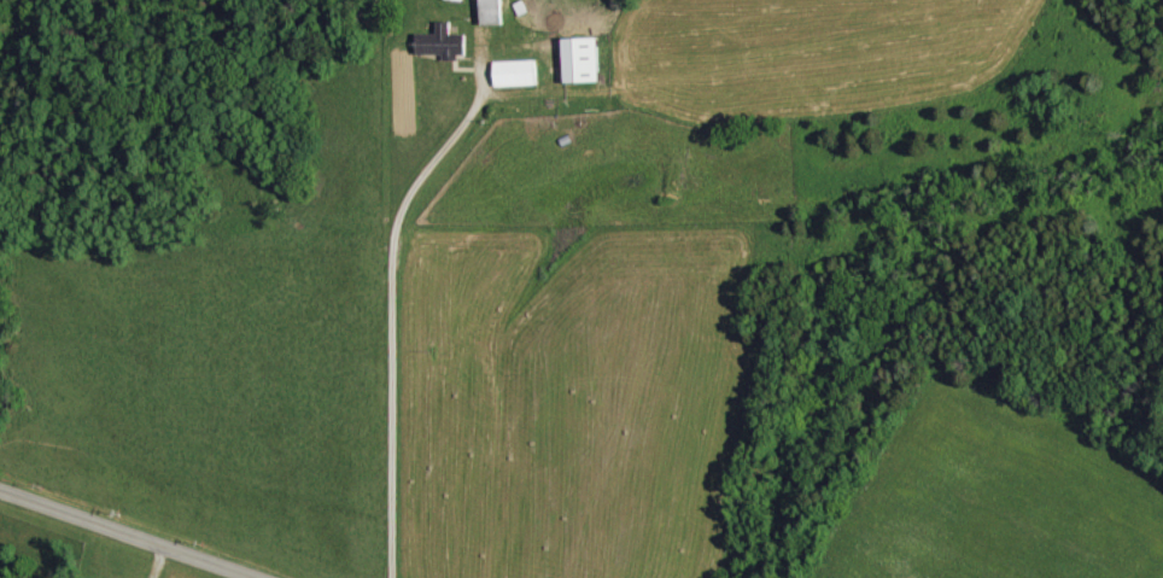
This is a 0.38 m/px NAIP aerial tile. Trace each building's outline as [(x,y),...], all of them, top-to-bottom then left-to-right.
[(466,33),(451,34),(451,21),(437,21),(437,33),(416,33),(417,54),(444,54),(444,58),(466,57),(466,33)] [(598,36),(563,38),(565,82),(599,81),(598,36)] [(495,61),(496,86),(537,85),(536,60),(495,61)]
